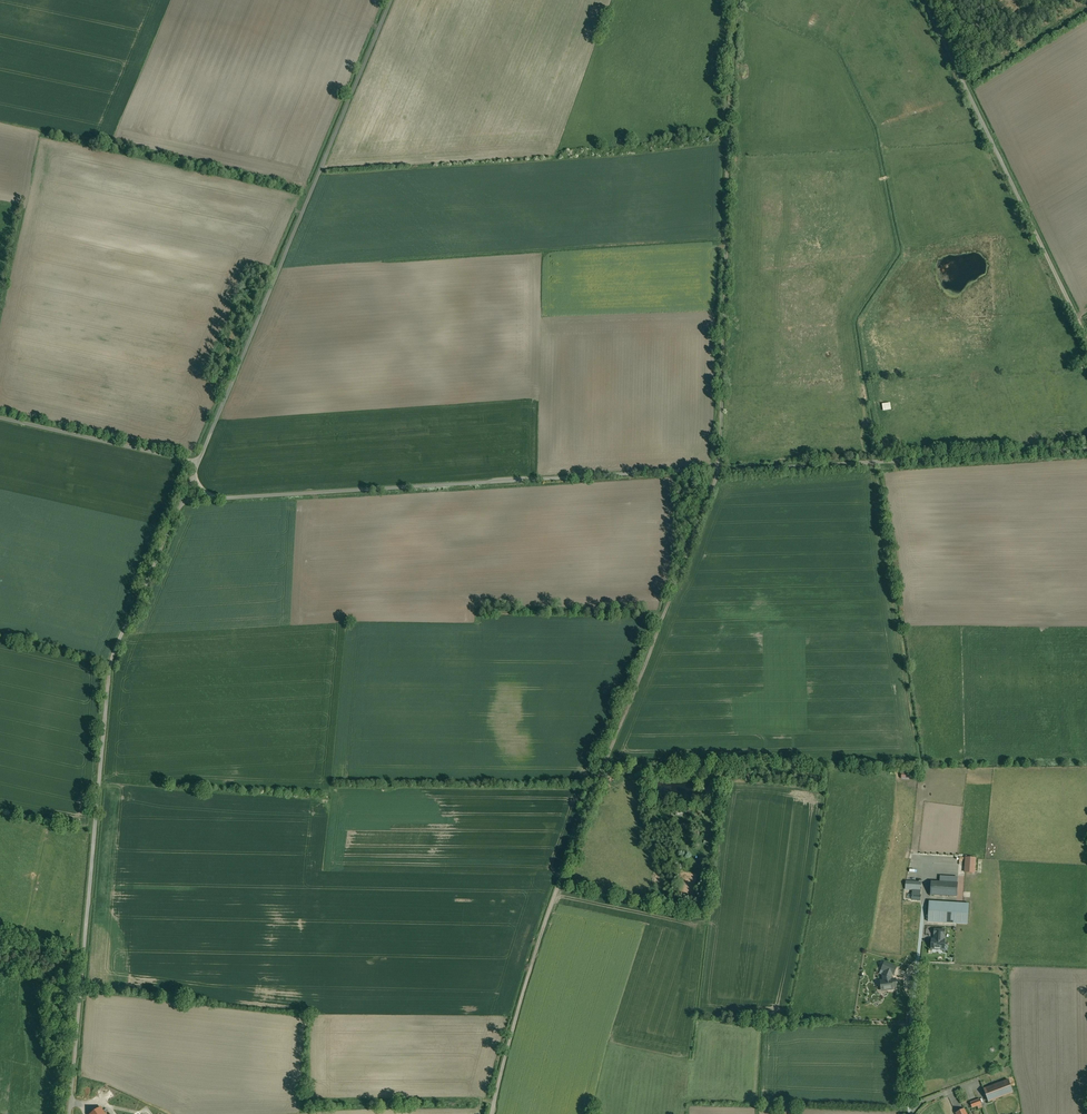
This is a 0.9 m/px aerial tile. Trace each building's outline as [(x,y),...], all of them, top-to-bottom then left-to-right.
[(891,402),(882,404),(884,411),(892,410),(891,402)] [(976,858),(968,858),(968,856),(966,856),(965,872),(975,873),(976,858)] [(921,882),(907,881),(906,889),(913,889),(921,890),(921,885),(921,882)] [(958,883),(932,881),(931,895),(957,896),(958,883)] [(969,904),(930,901),(928,922),(968,924),(969,904)] [(940,930),(936,929),(933,928),(933,937),(932,937),(932,949),(944,949),(945,929),(940,929),(940,930)] [(897,968),(885,963),(882,970),(885,971),(892,973),(894,974),(897,968)] [(892,973),(885,971),(883,976),(884,981),(881,981),(882,988),(888,987),(888,990),(893,989),(893,987),(897,986),(896,979),(891,980),(890,977),(892,973)] [(1009,1080),(984,1089),(989,1102),(1013,1092),(1009,1080)] [(980,1099),(970,1102),(972,1108),(982,1104),(980,1099)]
